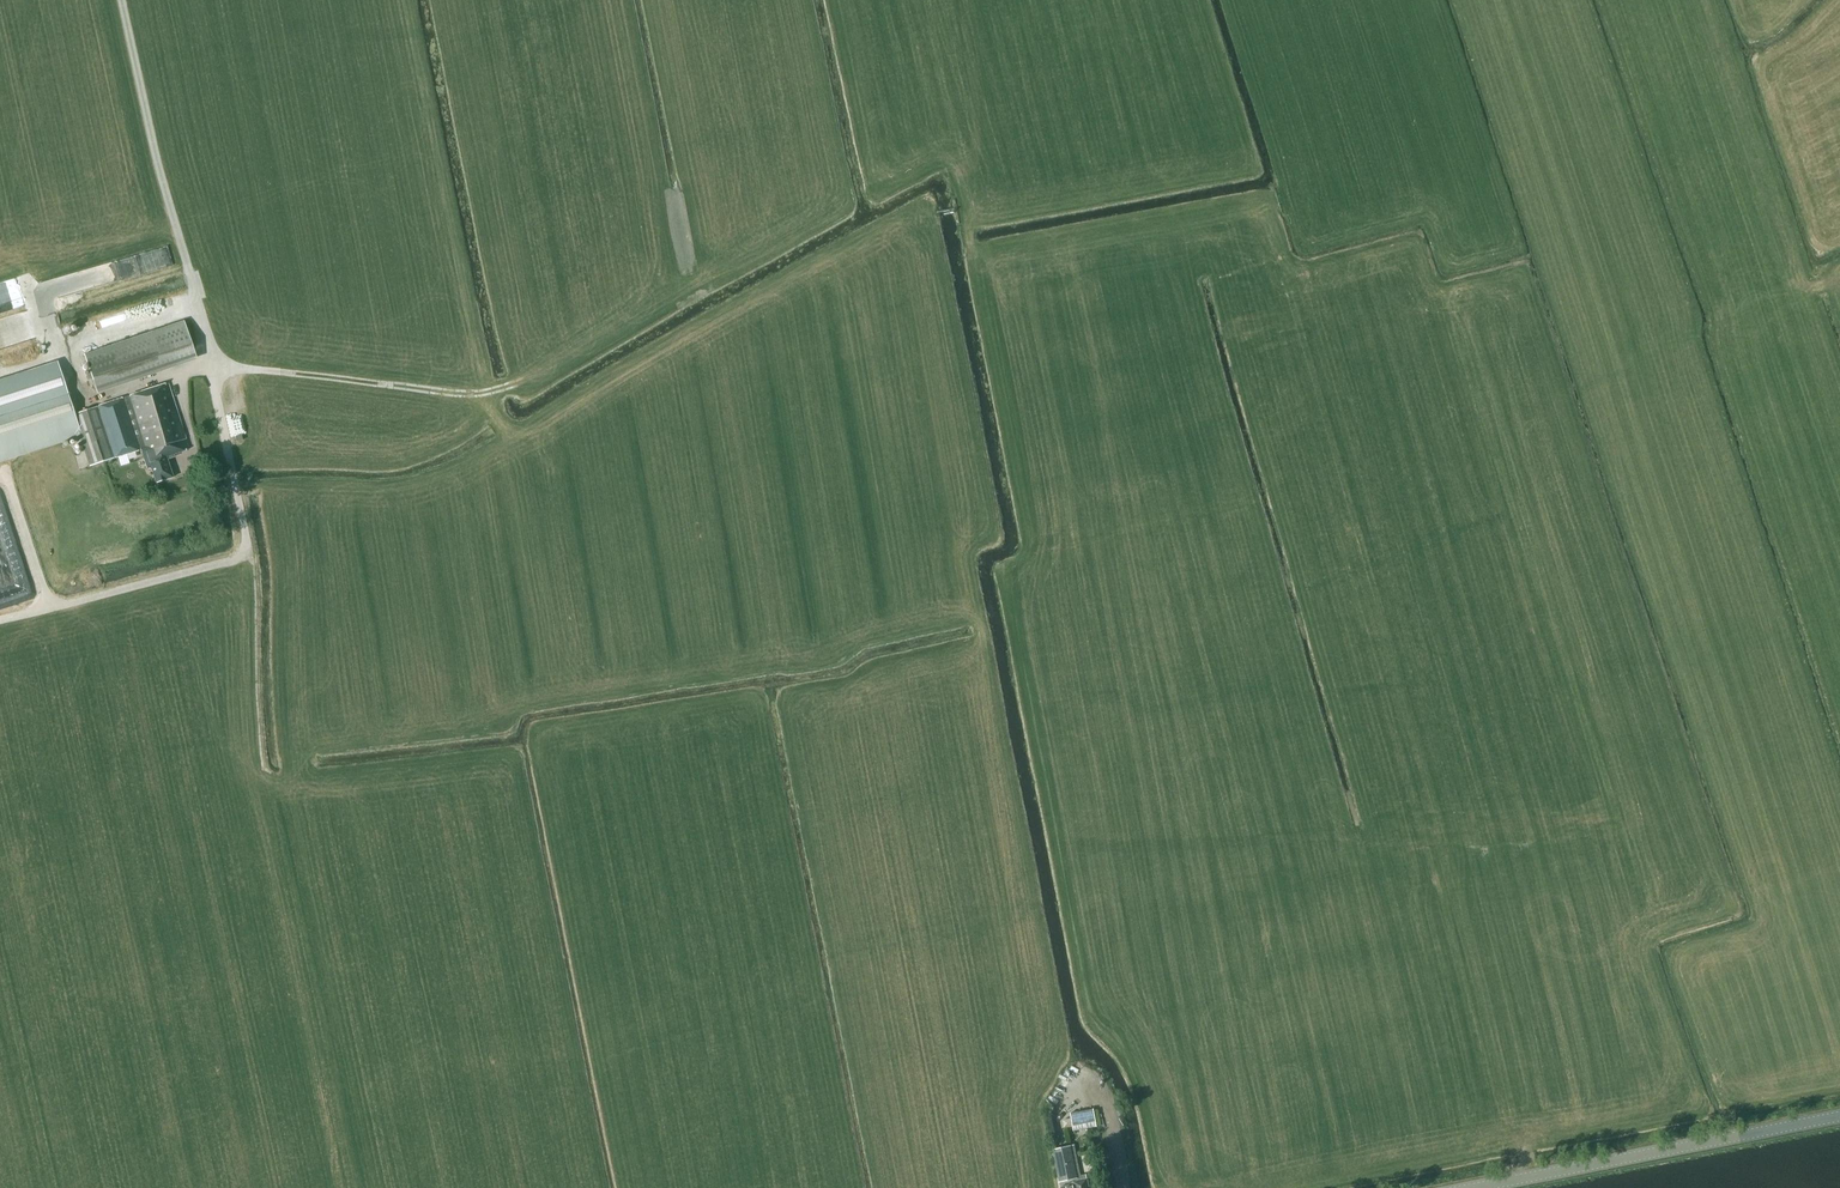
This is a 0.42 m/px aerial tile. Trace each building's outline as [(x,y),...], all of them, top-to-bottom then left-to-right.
[(182,322),(81,350),(92,389),(193,361),(182,322)] [(73,415),(62,380),(0,399),(0,462),(80,437),(89,466),(141,450),(147,469),(151,468),(156,484),(165,481),(173,478),(167,459),(174,457),(173,456),(186,452),(186,451),(188,450),(168,385),(73,415)] [(1071,1114),(1075,1128),(1097,1122),(1093,1108),(1071,1114)] [(1077,1178),(1070,1145),(1052,1149),(1059,1182),(1077,1178)] [(1073,1185),(1061,1187),(1062,1187),(1089,1187),(1087,1179),(1072,1182),(1073,1185)]
